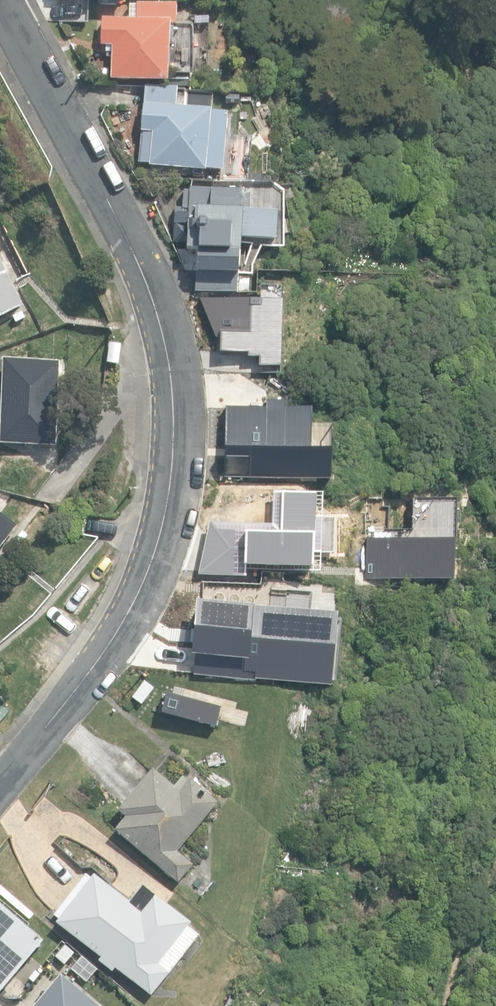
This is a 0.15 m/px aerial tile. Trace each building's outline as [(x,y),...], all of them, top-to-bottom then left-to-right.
[(112,80),(168,84),(171,45),(174,45),(174,27),(177,27),(177,6),(138,5),(138,6),(130,6),(129,21),(103,20),(102,47),(108,47),(108,53),(112,53),(112,80)] [(224,169),(227,111),(210,110),(210,108),(177,106),(178,86),(145,83),(140,163),(149,164),(149,169),(207,173),(208,168),(224,169)] [(196,292),(237,294),(239,276),(241,254),(242,254),(243,238),(277,241),(278,213),(244,211),(244,203),(250,203),(250,195),(244,195),(243,190),(191,187),(190,192),(185,191),(184,209),(176,208),(174,243),(188,244),(187,250),(198,252),(196,292)] [(24,306),(0,258),(0,318),(24,306)] [(280,298),(199,297),(213,329),(218,329),(218,347),(248,348),(248,353),(257,353),(257,363),(279,363),(280,298)] [(55,445),(59,361),(4,359),(0,443),(55,445)] [(263,396),(263,403),(224,402),(221,472),(330,476),(332,445),(309,445),(311,404),(283,403),(283,397),(263,396)] [(275,521),(205,517),(194,560),(262,562),(264,553),(320,555),(323,489),(277,487),(275,521)] [(406,536),(355,534),(353,573),(448,577),(452,496),(407,494),(406,536)] [(18,525),(0,511),(0,548),(18,525)] [(313,685),(330,687),(338,611),(196,599),(192,646),(176,645),(174,671),(184,672),(256,679),(267,680),(288,683),(313,685)] [(10,712),(2,705),(0,707),(0,724),(10,712)] [(115,830),(179,882),(194,864),(177,851),(219,801),(190,777),(188,780),(183,775),(174,786),(153,768),(118,810),(125,816),(126,816),(115,830)] [(116,969),(152,996),(170,972),(199,934),(189,927),(193,922),(142,883),(129,900),(94,873),(90,879),(86,876),(55,917),(59,921),(58,923),(102,956),(98,962),(113,973),(116,969)] [(0,903),(0,986),(40,936),(0,903)] [(59,975),(34,1005),(97,1005),(59,975)]
